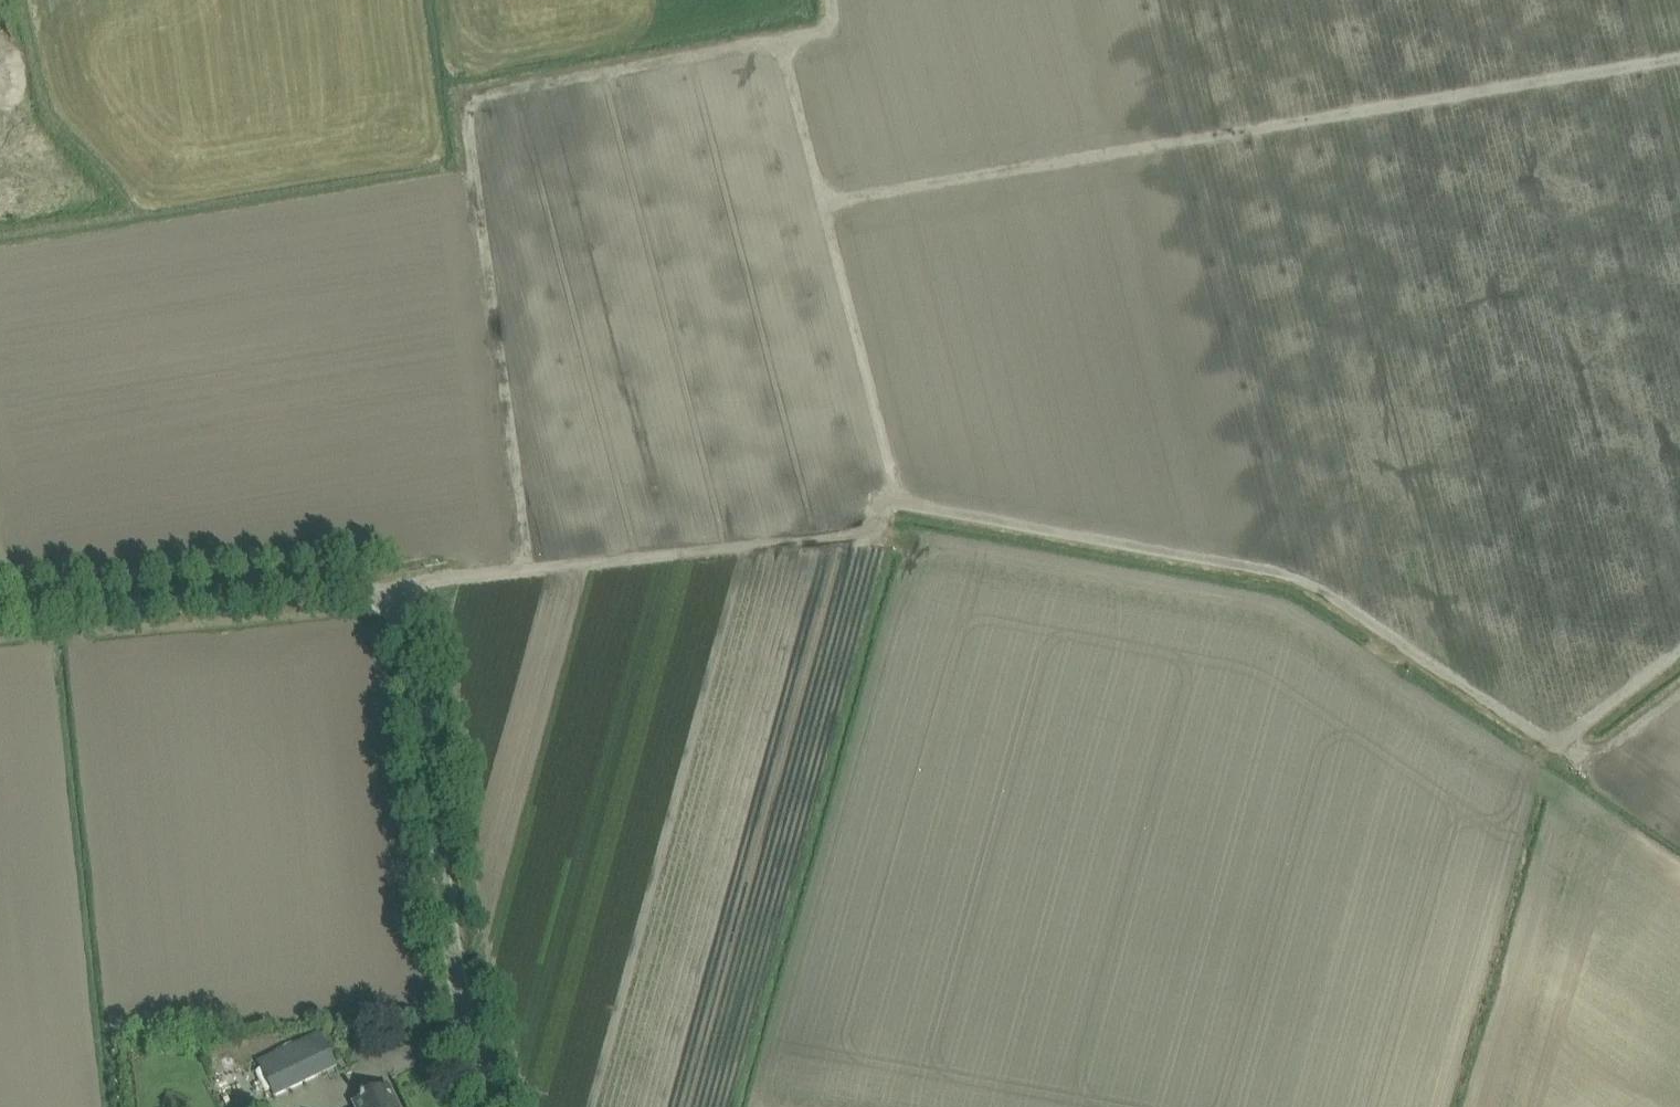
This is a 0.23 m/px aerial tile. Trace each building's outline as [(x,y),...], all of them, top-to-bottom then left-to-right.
[(320,1032),(257,1063),(274,1097),(337,1066),(320,1032)] [(390,1088),(354,1105),(355,1106),(399,1106),(390,1088)]
